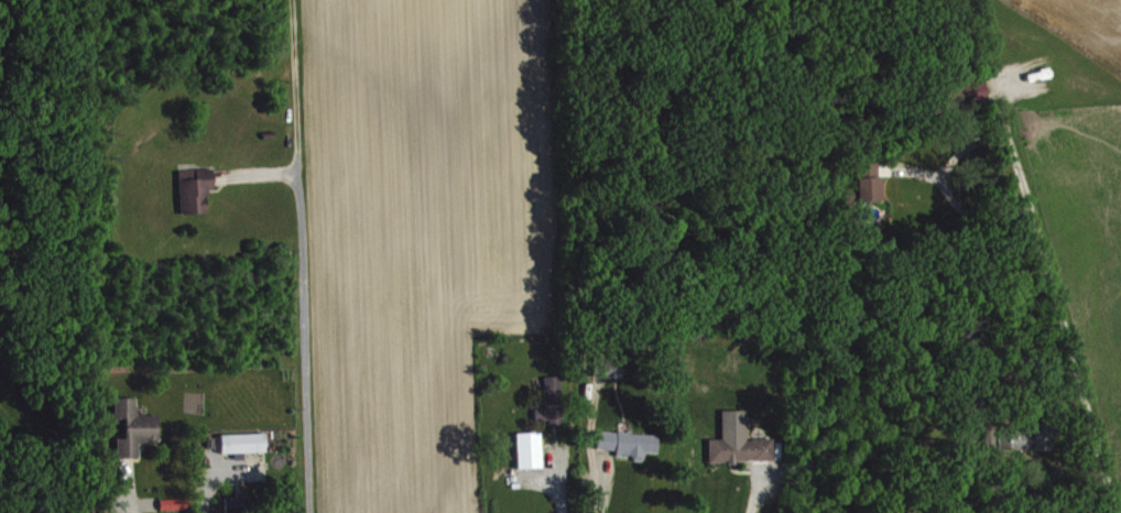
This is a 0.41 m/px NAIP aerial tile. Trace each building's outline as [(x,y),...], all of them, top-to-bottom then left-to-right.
[(965,101),(990,95),(985,75),(960,81),(965,101)] [(860,201),(887,201),(886,175),(881,175),(881,161),(860,161),(860,201)] [(184,213),(211,212),(210,188),(217,188),(216,168),(182,169),(184,213)] [(609,350),(609,358),(600,358),(599,376),(625,377),(626,351),(609,350)] [(548,376),(549,407),(538,408),(539,420),(553,419),(554,424),(565,424),(564,376),(548,376)] [(120,457),(142,457),(141,440),(161,440),(161,413),(141,413),(141,397),(117,397),(117,425),(128,425),(128,437),(119,437),(120,457)] [(749,409),(725,410),(725,439),(712,439),(712,461),(777,461),(777,438),(750,439),(749,409)] [(997,427),(1026,427),(1026,419),(1048,419),(1048,447),(997,447),(997,427)] [(662,434),(601,431),(601,448),(619,449),(619,456),(646,458),(646,451),(661,452),(662,434)] [(545,432),(520,432),(521,468),(546,467),(545,432)] [(224,453),(269,451),(269,433),(223,434),(224,453)] [(253,497),(228,497),(228,512),(253,512),(253,497)] [(164,509),(192,508),(192,498),(164,499),(164,509)]
